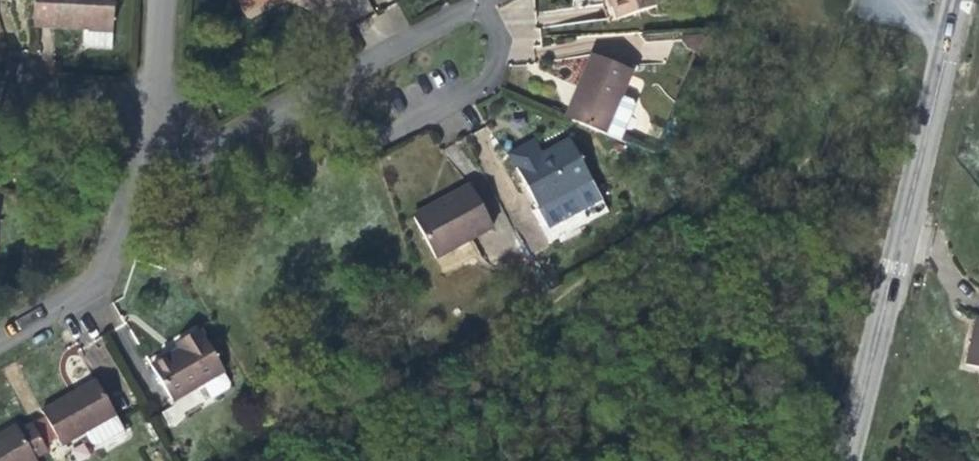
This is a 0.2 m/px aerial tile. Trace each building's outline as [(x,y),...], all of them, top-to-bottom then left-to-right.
[(48,32),(90,35),(90,48),(94,53),(119,54),(121,0),(51,0),(48,32)] [(265,7),(260,0),(243,0),(257,28),(285,13),(279,1),(265,7)] [(265,7),(279,1),(285,13),(311,0),(260,0),(265,7)] [(347,0),(324,0),(329,10),(347,0)] [(635,37),(672,26),(672,24),(680,22),(684,16),(679,0),(623,0),(635,37)] [(650,88),(609,69),(595,101),(601,105),(586,135),(637,157),(651,124),(650,118),(639,113),(650,88)] [(601,105),(595,101),(581,133),(586,135),(601,105)] [(551,221),(604,193),(583,153),(554,169),(549,160),(541,164),(539,159),(523,167),(551,221)] [(549,160),(546,155),(539,159),(541,164),(549,160)] [(503,239),(481,198),(448,216),(447,219),(426,231),(446,269),(503,239)] [(6,212),(0,213),(0,259),(12,258),(6,212)] [(236,381),(212,340),(189,353),(192,360),(165,375),(184,410),(208,396),(234,381),(236,381)] [(217,412),(243,398),(234,381),(208,396),(217,412)] [(127,426),(129,425),(107,389),(53,419),(73,456),(101,441),(127,426)] [(110,456),(135,442),(127,426),(101,441),(110,456)] [(59,457),(43,430),(28,438),(26,434),(4,446),(6,452),(0,455),(0,460),(51,460),(59,457)]
